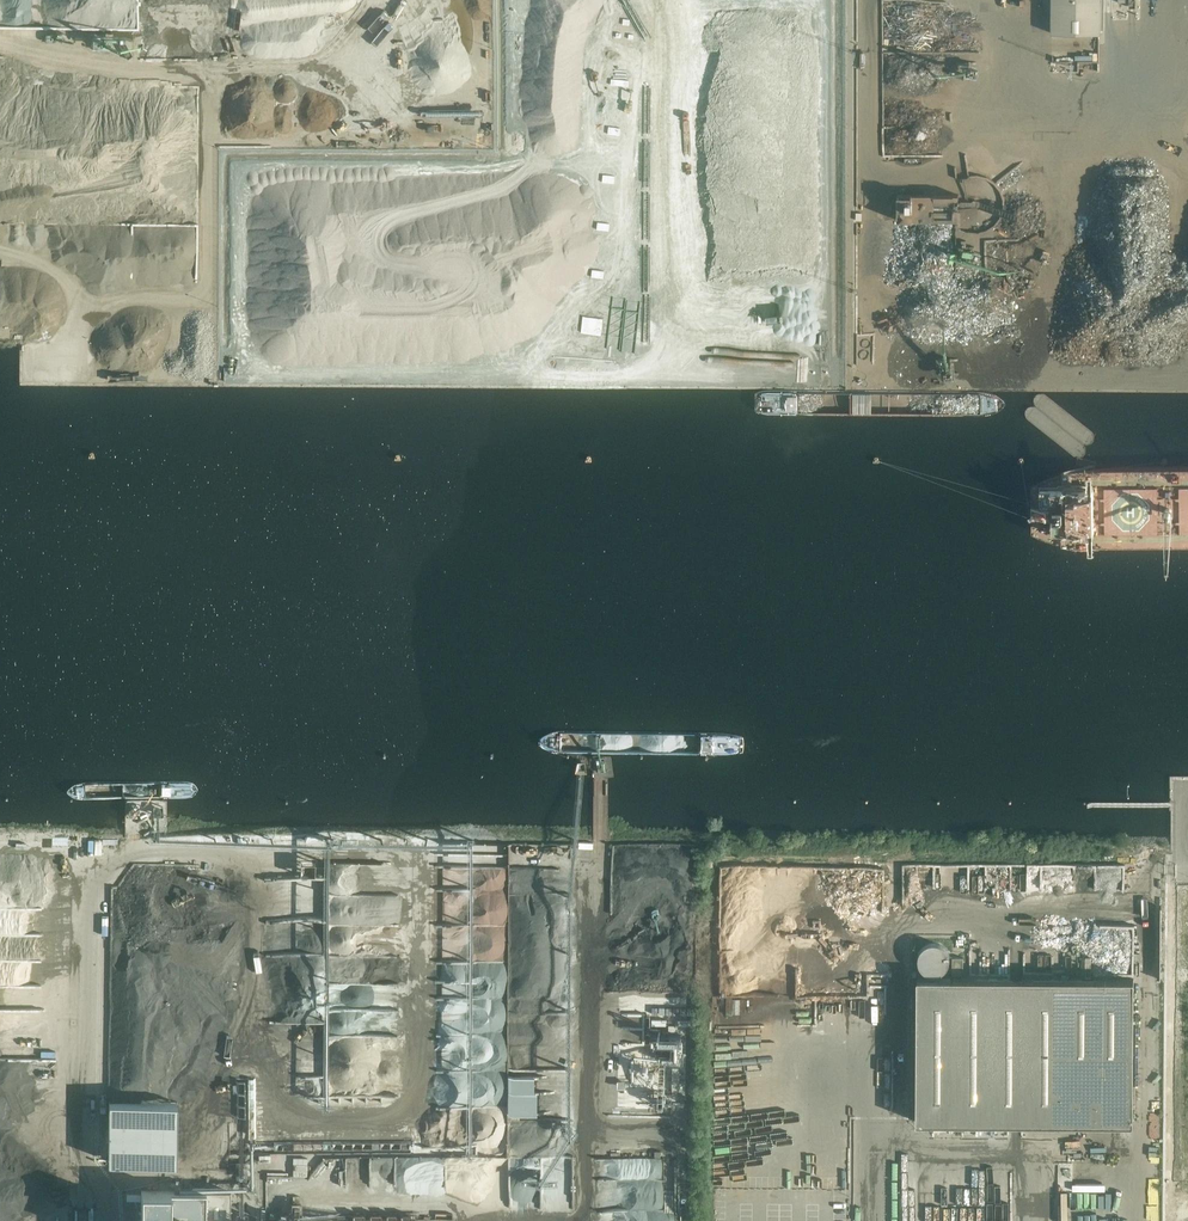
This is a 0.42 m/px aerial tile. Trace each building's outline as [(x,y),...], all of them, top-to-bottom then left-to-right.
[(1101,0),(1052,0),(1052,33),(1100,33),(1101,0)] [(133,282),(133,180),(118,180),(117,210),(102,210),(102,251),(117,251),(117,282),(125,282),(133,282)] [(205,216),(204,186),(178,186),(179,216),(205,216)] [(264,212),(264,192),(241,192),(241,212),(264,212)] [(241,210),(241,196),(220,196),(220,210),(241,210)] [(67,232),(67,210),(51,210),(51,232),(67,232)] [(157,221),(156,245),(169,245),(171,222),(157,221)] [(435,246),(435,232),(416,232),(416,246),(435,246)] [(80,234),(81,244),(94,243),(93,234),(80,234)] [(117,282),(117,251),(102,251),(102,282),(117,282)] [(63,257),(63,266),(78,266),(78,257),(63,257)] [(160,326),(160,311),(141,311),(141,326),(160,326)] [(508,1104),(508,842),(473,842),(473,857),(464,860),(464,864),(433,864),(433,898),(437,911),(437,915),(438,917),(442,917),(442,976),(447,976),(449,981),(456,981),(449,983),(449,993),(464,993),(446,998),(447,998),(447,1008),(437,1011),(437,1106),(469,1105),(476,1129),(488,1129),(491,1128),(491,1109),(508,1104)] [(948,972),(948,943),(920,943),(921,972),(948,972)] [(1133,1123),(1134,979),(917,978),(917,1122),(1133,1123)] [(333,1002),(333,1033),(376,1032),(376,1009),(375,1009),(374,984),(331,985),(331,1002),(333,1002)] [(176,1100),(109,1100),(109,1159),(176,1159),(176,1100)] [(608,1161),(598,1220),(648,1220),(649,1218),(656,1220),(674,1220),(659,1149),(657,1149),(655,1161),(631,1157),(608,1161)] [(205,1191),(141,1190),(141,1220),(205,1220),(205,1191)]
